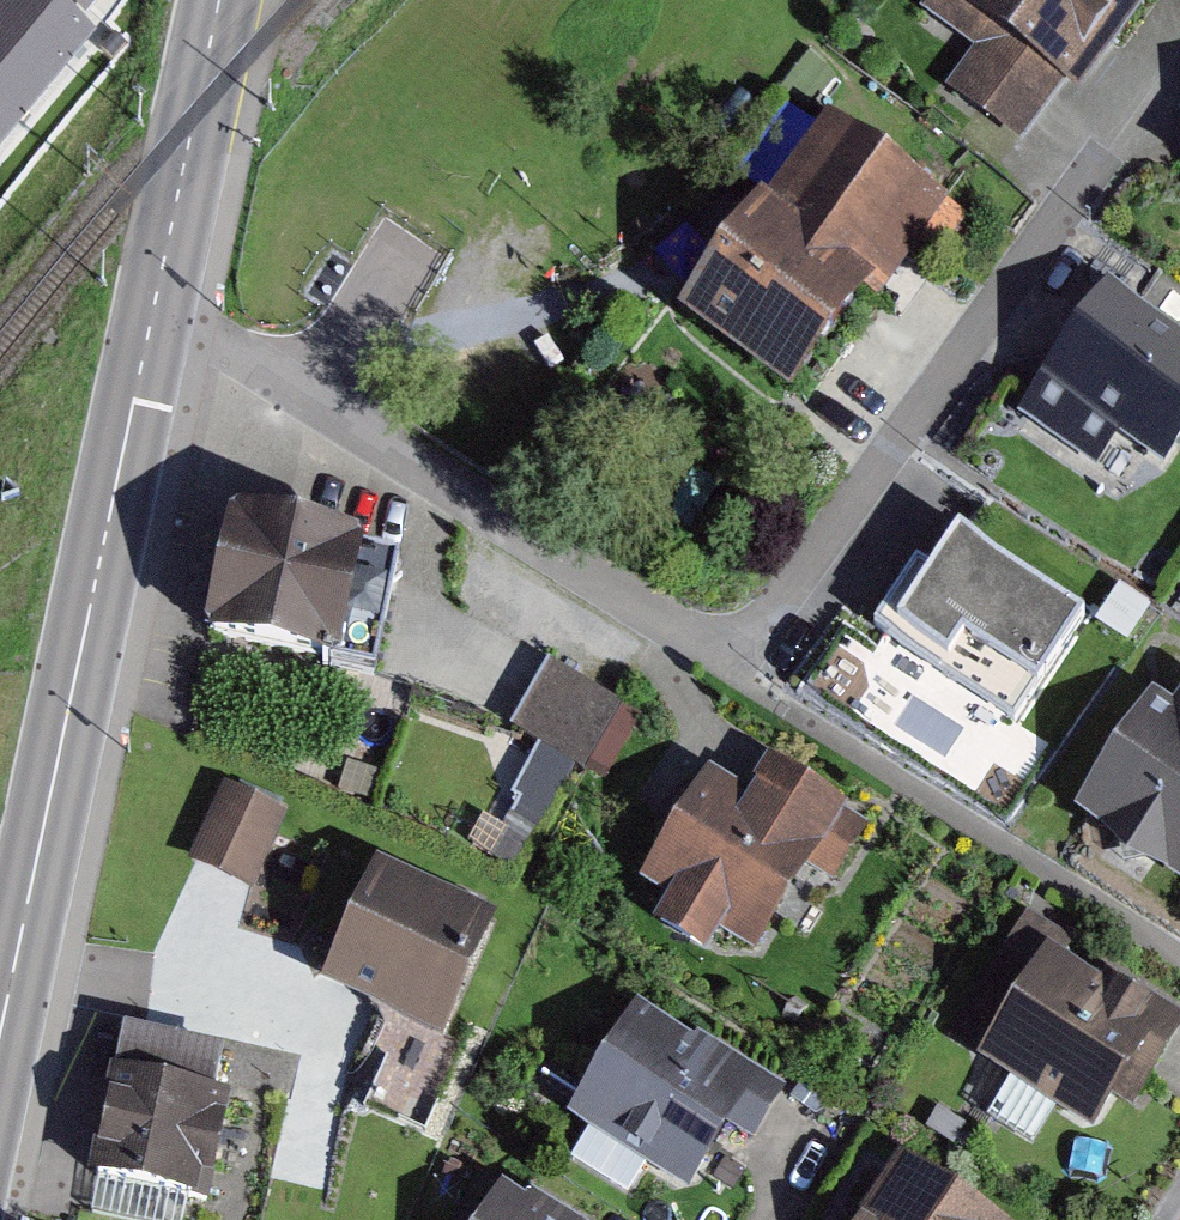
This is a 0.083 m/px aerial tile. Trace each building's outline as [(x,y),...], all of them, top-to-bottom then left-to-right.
[(88,39),(41,0),(0,0),(0,143),(88,39)] [(927,0),(977,41),(935,92),(1019,160),(1151,0),(927,0)] [(925,210),(813,120),(655,317),(768,407),(925,210)] [(1104,279),(1034,390),(1160,467),(1179,435),(1179,326),(1104,279)] [(399,558),(238,524),(212,644),(373,678),(399,558)] [(1072,618),(938,533),(867,644),(1000,729),(1072,618)] [(617,705),(554,668),(518,729),(582,766),(617,705)] [(1067,811),(1179,881),(1179,684),(1159,718),(1135,703),(1067,811)] [(869,822),(749,759),(727,801),(686,779),(626,893),(750,958),(797,868),(835,888),(869,822)] [(277,819),(217,792),(182,870),(242,897),(277,819)] [(485,925),(381,877),(334,981),(437,1028),(485,925)] [(1172,1022),(1041,950),(1050,935),(1021,919),(982,990),(1004,1002),(972,1060),(1089,1124),(1107,1091),(1128,1103),(1172,1022)] [(699,1037),(695,1043),(639,1009),(569,1121),(688,1195),(707,1164),(715,1151),(729,1129),(755,1145),(788,1092),(699,1037)] [(222,1055),(128,1035),(98,1176),(206,1199),(227,1100),(214,1097),(222,1055)] [(898,1155),(855,1219),(998,1219),(898,1155)] [(528,1205),(500,1189),(481,1219),(573,1219),(533,1196),(528,1205)]
